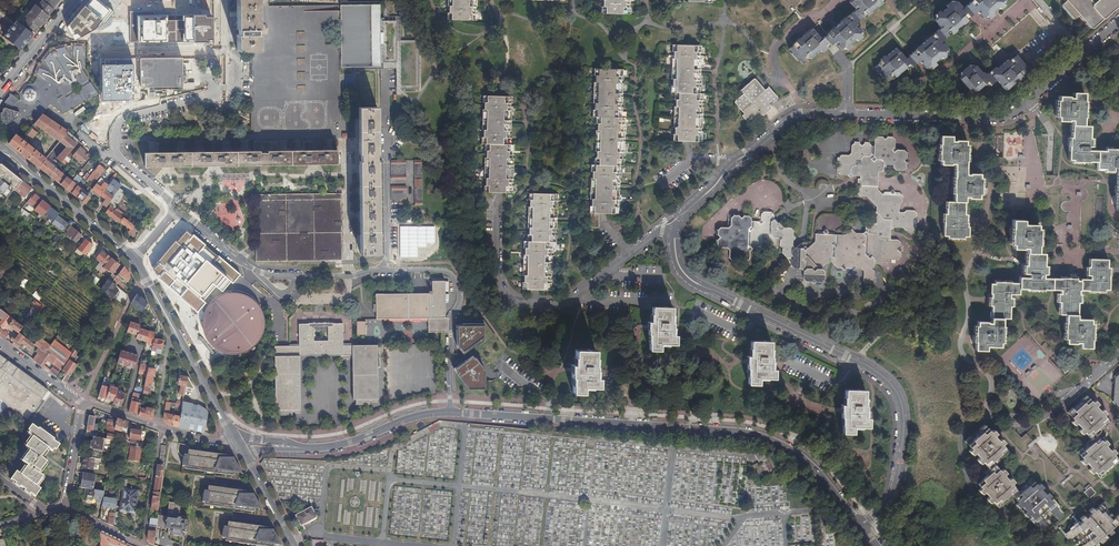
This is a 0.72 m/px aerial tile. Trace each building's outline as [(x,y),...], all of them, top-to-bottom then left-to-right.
[(48,15),(49,14),(53,8),(52,8),(56,3),(57,4),(59,1),(58,0),(41,0),(37,5),(36,4),(26,17),(27,18),(21,24),(31,31),(33,33),(37,28),(38,27),(36,25),(40,21),(41,21),(42,21),(42,20),(43,20),(43,19),(43,18),(42,17),(46,13),(48,15)] [(67,26),(73,40),(97,28),(113,11),(99,0),(89,0),(67,26)] [(258,6),(258,0),(236,0),(236,28),(238,28),(239,33),(237,34),(237,50),(252,50),(259,50),(258,6)] [(449,19),(476,20),(476,13),(475,13),(475,6),(477,6),(477,0),(449,0),(449,19)] [(632,15),(632,8),(631,8),(631,1),(633,1),(633,0),(604,0),(603,13),(632,15)] [(803,63),(807,60),(806,60),(809,57),(810,59),(815,55),(814,54),(817,52),(818,53),(820,51),(821,52),(823,52),(827,49),(836,42),(838,44),(837,45),(841,50),(844,46),(847,50),(852,46),(850,44),(856,38),(858,41),(862,37),(859,33),(863,30),(859,25),(858,27),(855,24),(864,17),(863,16),(866,14),(867,15),(872,11),(871,11),(877,5),(878,6),(879,6),(883,2),(881,0),(882,0),(853,0),(850,2),(854,7),(855,6),(857,5),(859,7),(858,9),(858,8),(854,11),(849,16),(850,17),(847,19),(845,17),(841,21),(842,22),(838,25),(840,27),(837,29),(835,27),(830,30),(832,32),(829,34),(828,34),(821,40),(812,30),(809,32),(808,33),(810,35),(807,37),(804,34),(803,35),(804,36),(801,38),(801,37),(796,41),(798,43),(795,45),(790,48),(793,52),(792,53),(799,61),(801,60),(803,63)] [(974,1),(972,4),(971,3),(969,4),(968,5),(967,6),(963,9),(957,2),(954,4),(951,1),(947,5),(949,7),(942,13),(940,11),(936,14),(939,18),(936,20),(942,28),(934,34),(935,35),(932,37),(931,35),(926,39),(927,40),(921,46),(920,45),(915,48),(917,51),(914,53),(913,52),(913,53),(911,54),(909,55),(906,58),(897,48),(887,57),(885,55),(881,59),(883,61),(880,64),(879,63),(875,66),(888,81),(892,78),(891,76),(894,74),(896,76),(898,75),(900,73),(899,71),(902,69),(903,70),(907,67),(909,69),(915,64),(918,62),(920,60),(926,67),(929,65),(932,68),(936,64),(933,60),(934,59),(936,58),(937,59),(941,56),(943,59),(947,55),(944,52),(948,49),(941,41),(949,35),(948,34),(951,31),(952,33),(957,30),(956,29),(958,27),(959,26),(958,24),(961,22),(963,24),(967,21),(966,19),(974,13),(978,9),(979,12),(978,13),(983,18),(986,15),(989,18),(993,14),(990,10),(992,9),(993,8),(995,9),(998,7),(1000,9),(1004,5),(1001,2),(1003,0),(973,0),(974,1)] [(1066,2),(1062,5),(1063,6),(1062,8),(1072,19),(1074,20),(1079,16),(1081,16),(1081,18),(1084,22),(1086,22),(1086,24),(1089,27),(1093,28),(1097,25),(1097,22),(1099,23),(1102,20),(1102,18),(1104,18),(1108,15),(1108,13),(1110,13),(1113,10),(1113,8),(1115,8),(1118,5),(1118,3),(1118,0),(1098,0),(1098,1),(1096,1),(1093,3),(1090,0),(1088,0),(1066,0),(1066,2)] [(26,17),(36,4),(35,3),(25,16),(26,17)] [(341,67),(382,66),(382,62),(397,62),(396,21),(380,21),(380,4),(340,5),(341,67)] [(259,50),(252,50),(252,56),(253,101),(254,114),(254,118),(254,137),(254,150),(334,149),(334,164),(334,193),(279,194),(279,164),(267,164),(260,165),(255,165),(255,171),(255,195),(256,244),(256,245),(256,249),(256,253),(256,256),(256,262),(320,260),(342,260),(354,259),(354,256),(354,253),(354,243),(360,243),(360,238),(360,219),(360,213),(359,195),(359,191),(359,173),(359,132),(349,132),(348,121),(341,121),(339,46),(336,46),(336,43),(324,44),(324,22),(339,22),(339,5),(265,6),(258,6),(259,50)] [(154,11),(129,11),(129,17),(129,42),(211,41),(211,17),(204,17),(204,14),(154,14),(154,11)] [(1036,38),(1020,50),(1026,57),(1042,45),(1036,38)] [(702,46),(675,45),(673,93),(677,93),(675,141),(682,141),(702,142),(703,135),(701,135),(702,128),(703,128),(703,119),(704,108),(702,107),(703,100),(704,100),(704,94),(701,94),(701,87),(700,87),(700,80),(701,80),(702,59),(701,59),(701,52),(702,52),(702,46)] [(996,80),(1003,87),(1004,87),(1006,90),(1017,80),(1018,81),(1019,81),(1018,81),(1023,77),(1021,75),(1024,73),(1024,74),(1029,70),(1016,55),(1011,59),(1012,60),(1009,62),(1008,60),(1006,62),(1004,64),(1005,65),(1002,68),(1000,66),(999,67),(998,68),(997,67),(995,67),(991,70),(993,74),(990,76),(987,73),(985,75),(982,72),(980,74),(977,71),(979,70),(975,65),(971,68),(969,65),(960,72),(963,75),(960,78),(973,93),(987,81),(990,85),(996,80)] [(117,84),(117,101),(135,101),(135,94),(143,93),(143,89),(195,87),(195,83),(186,83),(185,69),(182,69),(182,59),(134,60),(134,63),(117,64),(117,70),(112,70),(112,85),(117,84)] [(599,213),(619,214),(619,207),(618,207),(618,200),(619,200),(620,179),(619,179),(619,172),(620,172),(621,165),(624,165),(624,159),(623,159),(623,152),(625,152),(625,131),(624,131),(624,124),(626,124),(626,118),(622,117),(623,111),(621,111),(622,104),(623,104),(624,83),(622,83),(623,76),(624,76),(624,69),(596,68),(595,116),(598,117),(597,165),(593,165),(591,213),(599,213)] [(402,75),(402,84),(407,84),(407,87),(412,87),(413,75),(402,75)] [(771,108),(771,107),(769,106),(778,99),(771,91),(769,88),(768,87),(765,91),(755,80),(754,80),(754,79),(753,80),(740,91),(743,94),(735,101),(734,102),(734,103),(734,104),(743,114),(743,113),(744,114),(742,116),(747,122),(751,119),(754,122),(759,117),(761,115),(762,116),(763,116),(771,109),(771,108)] [(1072,120),(1072,125),(1083,126),(1083,117),(1084,117),(1084,107),(1080,108),(1080,104),(1080,101),(1085,101),(1085,100),(1084,100),(1084,93),(1073,92),(1072,97),(1069,97),(1069,96),(1058,96),(1058,100),(1056,100),(1056,117),(1058,117),(1058,121),(1068,121),(1068,120),(1072,120)] [(487,143),(485,191),(493,191),(513,192),(513,185),(511,185),(512,178),(513,178),(514,158),(512,158),(513,151),(514,151),(514,144),(511,144),(511,137),(510,137),(510,130),(511,130),(512,110),(511,110),(511,106),(511,102),(512,103),(512,96),(485,95),(483,143),(487,143)] [(360,238),(360,243),(360,253),(379,253),(378,161),(377,106),(358,107),(358,120),(359,132),(359,173),(359,191),(359,195),(360,213),(360,219),(360,238)] [(34,123),(41,127),(60,140),(50,152),(49,151),(45,156),(41,153),(42,152),(40,150),(39,151),(24,140),(25,139),(24,137),(23,138),(16,133),(15,135),(8,142),(16,149),(32,161),(39,166),(46,158),(50,153),(61,161),(62,160),(65,157),(79,140),(68,130),(42,113),(34,123)] [(31,127),(38,132),(41,127),(34,123),(31,127)] [(1097,162),(1097,150),(1091,150),(1091,146),(1089,146),(1089,142),(1090,139),(1092,139),(1092,138),(1090,138),(1090,126),(1083,126),(1072,125),(1071,138),(1069,138),(1071,138),(1071,146),(1069,146),(1068,160),(1072,160),(1072,162),(1089,162),(1097,162)] [(31,139),(38,132),(31,127),(26,134),(25,134),(31,139)] [(780,253),(785,259),(789,258),(791,260),(791,265),(793,268),(801,268),(803,270),(803,278),(806,281),(810,281),(813,284),(816,281),(821,282),(823,279),(824,271),(821,269),(821,267),(826,262),(831,262),(836,267),(841,267),(844,270),(846,268),(851,268),(854,266),(856,268),(861,268),(863,271),(863,281),(866,284),(871,284),(873,281),(874,271),(871,269),(874,267),(874,264),(882,264),(882,262),(886,262),(889,260),(897,260),(899,258),(899,253),(902,250),(900,247),(900,242),(897,240),(890,239),(891,230),(893,227),(903,228),(906,230),(913,231),(916,228),(916,223),(918,221),(916,218),(916,213),(914,211),(906,210),(904,213),(899,212),(899,205),(902,202),(902,195),(900,192),(895,192),(892,189),(889,192),(885,192),(882,194),(877,189),(878,172),(880,172),(883,169),(883,164),(893,165),(893,167),(896,170),(903,170),(906,168),(907,168),(907,163),(910,160),(908,158),(908,153),(906,153),(904,150),(896,150),(894,152),(892,150),(894,147),(894,140),(892,137),(892,136),(887,135),(887,137),(884,139),(882,137),(882,135),(877,135),(877,136),(874,139),(874,146),(872,146),(869,144),(869,142),(864,142),(864,143),(861,146),(859,143),(859,142),(854,142),(854,143),(851,145),(851,153),(849,155),(841,155),(838,157),(837,157),(837,162),(838,162),(841,165),(838,167),(837,167),(836,172),(838,172),(842,175),(848,175),(850,178),(853,176),(860,176),(860,179),(860,183),(860,186),(857,188),(857,193),(859,196),(867,196),(876,206),(876,211),(872,215),(876,219),(876,224),(868,223),(865,226),(865,231),(862,233),(855,233),(852,229),(845,235),(835,235),(833,232),(828,232),(825,229),(823,232),(817,231),(815,234),(815,241),(807,248),(805,246),(802,248),(795,248),(792,245),(792,240),(795,238),(793,235),(793,230),(790,228),(783,227),(778,222),(777,223),(773,219),(774,214),(771,212),(764,211),(761,214),(760,219),(758,221),(751,221),(751,218),(748,216),(748,214),(743,214),(743,216),(741,218),(738,215),(738,214),(733,214),(733,215),(730,218),(730,225),(720,227),(716,229),(715,229),(715,234),(716,235),(718,237),(716,239),(714,239),(714,244),(715,245),(719,247),(727,248),(729,251),(729,258),(731,260),(731,261),(736,262),(737,260),(739,258),(741,261),(741,262),(746,262),(746,261),(749,259),(749,251),(752,249),(757,249),(760,246),(762,249),(774,250),(780,246),(782,249),(780,253)] [(954,164),(954,169),(966,169),(966,161),(967,161),(963,161),(963,158),(963,155),(967,155),(967,145),(965,145),(965,141),(956,140),(956,141),(952,141),(952,136),(940,136),(940,144),(939,144),(939,160),(941,160),(940,164),(951,165),(951,164),(954,164)] [(79,147),(72,155),(82,163),(88,156),(82,151),(83,150),(79,147)] [(1097,150),(1097,162),(1097,169),(1105,169),(1105,171),(1106,171),(1105,169),(1113,169),(1113,171),(1117,171),(1117,179),(1118,179),(1118,149),(1114,149),(1114,151),(1110,151),(1106,151),(1106,148),(1106,151),(1097,150)] [(218,165),(255,165),(260,165),(267,164),(279,164),(309,164),(320,164),(334,164),(334,149),(254,150),(244,150),(213,151),(145,152),(145,166),(166,166),(174,166),(210,165),(214,165),(218,165)] [(51,163),(46,158),(39,166),(41,168),(44,171),(49,165),(51,163)] [(87,165),(93,168),(96,164),(90,160),(87,165)] [(406,160),(391,160),(392,179),(406,178),(406,160)] [(422,160),(414,160),(415,204),(423,204),(422,160)] [(9,187),(14,190),(22,180),(13,173),(0,163),(0,179),(2,177),(9,182),(10,181),(11,182),(11,184),(9,187)] [(46,172),(50,175),(56,167),(51,163),(49,165),(44,171),(46,172)] [(97,172),(100,174),(105,168),(99,164),(87,178),(90,181),(97,172)] [(62,171),(56,167),(50,175),(52,177),(55,179),(62,171)] [(954,194),(954,202),(965,202),(965,197),(969,197),(969,198),(979,199),(979,194),(981,194),(979,194),(979,191),(979,188),(981,188),(981,178),(979,178),(980,174),(969,174),(965,174),(966,169),(954,169),(954,178),(953,178),(953,194),(954,194)] [(67,175),(62,171),(55,179),(57,181),(61,184),(67,175)] [(72,180),(67,175),(61,184),(62,185),(66,188),(72,180)] [(105,189),(108,185),(103,181),(104,180),(101,177),(96,183),(105,189)] [(105,189),(110,193),(115,186),(118,189),(119,187),(121,184),(113,178),(108,185),(105,189)] [(2,195),(9,186),(0,179),(0,193),(2,195)] [(25,198),(32,188),(30,187),(22,180),(14,190),(25,198)] [(78,184),(72,180),(66,188),(68,190),(72,192),(78,184)] [(105,189),(96,183),(92,188),(101,195),(105,189)] [(83,188),(78,184),(72,192),(74,194),(77,197),(83,188)] [(9,186),(2,195),(7,199),(14,190),(9,187),(9,186)] [(392,186),(392,204),(397,204),(407,204),(407,186),(392,186)] [(115,194),(121,198),(126,192),(119,187),(118,189),(115,194)] [(34,190),(32,188),(25,198),(21,202),(24,204),(34,190)] [(89,193),(83,188),(77,197),(80,199),(82,201),(87,194),(89,193)] [(110,193),(105,189),(101,195),(110,201),(114,195),(110,193)] [(34,193),(27,202),(35,209),(42,200),(34,193)] [(557,194),(530,193),(529,212),(528,241),(525,241),(524,289),(533,289),(551,289),(551,283),(550,283),(550,276),(551,276),(552,255),(551,255),(551,248),(552,248),(552,241),(556,241),(556,235),(555,235),(555,228),(556,228),(557,207),(556,207),(556,200),(557,200),(557,194)] [(91,197),(87,194),(82,201),(86,204),(91,197)] [(124,216),(122,215),(115,209),(114,209),(121,198),(115,194),(114,195),(110,201),(108,204),(110,206),(106,211),(119,222),(121,220),(124,216)] [(50,207),(42,200),(35,209),(34,209),(39,214),(37,217),(40,219),(44,215),(50,207)] [(964,214),(965,202),(954,202),(947,202),(946,214),(944,214),(943,236),(948,236),(948,238),(964,238),(964,237),(968,237),(968,227),(967,227),(967,222),(964,222),(964,218),(965,215),(967,215),(967,214),(964,214)] [(50,207),(44,215),(49,219),(48,221),(52,223),(58,215),(59,213),(50,207)] [(598,227),(599,213),(591,213),(591,227),(598,227)] [(65,226),(69,229),(71,226),(74,222),(70,219),(67,223),(58,215),(52,223),(56,226),(55,227),(56,228),(57,227),(62,230),(65,226)] [(133,230),(131,232),(133,233),(134,224),(124,216),(121,220),(133,230)] [(1026,253),(1037,253),(1038,247),(1038,245),(1039,229),(1037,229),(1037,224),(1023,224),(1023,220),(1012,220),(1012,221),(1012,228),(1011,228),(1015,228),(1015,231),(1015,235),(1011,235),(1010,244),(1012,245),(1012,249),(1013,249),(1022,249),(1022,248),(1026,248),(1026,250),(1026,253)] [(69,229),(65,234),(68,236),(68,237),(69,239),(70,238),(76,242),(82,235),(71,226),(69,229)] [(192,233),(185,227),(150,269),(196,308),(204,299),(205,300),(216,288),(223,294),(240,273),(192,233)] [(57,244),(60,236),(55,234),(51,242),(57,244)] [(93,245),(85,239),(77,248),(85,254),(93,245)] [(74,252),(82,258),(84,255),(77,249),(74,252)] [(100,262),(95,268),(100,272),(111,258),(102,251),(96,258),(100,262)] [(1044,289),(1051,290),(1051,278),(1046,278),(1043,278),(1043,274),(1046,274),(1046,266),(1044,266),(1044,254),(1037,253),(1026,253),(1025,265),(1024,265),(1023,266),(1025,266),(1025,269),(1025,273),(1023,273),(1023,274),(1024,274),(1024,278),(1019,277),(1019,278),(1019,283),(1019,289),(1027,289),(1027,290),(1031,290),(1043,290),(1044,289)] [(100,272),(112,281),(115,277),(116,276),(112,273),(119,264),(111,258),(100,272)] [(1081,279),(1081,281),(1081,290),(1083,290),(1088,291),(1105,292),(1105,290),(1110,290),(1110,280),(1110,276),(1108,276),(1108,268),(1110,268),(1108,268),(1108,259),(1090,259),(1090,267),(1088,267),(1088,268),(1090,268),(1090,272),(1089,275),(1087,275),(1087,279),(1081,279)] [(115,277),(123,283),(126,280),(128,282),(130,277),(129,273),(124,266),(116,276),(115,277)] [(117,293),(96,277),(92,282),(114,299),(117,293)] [(124,288),(126,285),(123,283),(115,277),(112,281),(116,285),(118,283),(124,288)] [(1054,278),(1051,278),(1051,290),(1054,290),(1061,290),(1061,294),(1058,294),(1058,302),(1060,302),(1060,314),(1066,315),(1077,314),(1078,303),(1080,303),(1080,294),(1079,294),(1079,290),(1081,290),(1081,281),(1077,281),(1077,279),(1076,279),(1076,281),(1070,280),(1070,278),(1067,278),(1060,278),(1060,279),(1058,279),(1054,278)] [(991,306),(991,323),(1002,322),(1003,318),(1009,319),(1010,306),(1012,306),(1012,298),(1009,298),(1010,294),(1016,294),(1019,294),(1019,289),(1019,283),(1016,283),(1010,283),(1010,282),(994,281),(994,283),(990,283),(990,293),(991,293),(991,297),(990,297),(990,298),(992,298),(992,301),(991,305),(990,305),(990,306),(991,306)] [(427,318),(428,333),(441,332),(444,332),(448,332),(448,318),(445,318),(444,282),(432,282),(432,293),(375,294),(376,319),(427,318)] [(213,297),(211,298),(213,301),(210,304),(205,313),(203,319),(203,324),(204,332),(206,336),(210,343),(217,349),(221,351),(223,352),(228,353),(238,354),(245,351),(252,347),(254,350),(255,348),(254,346),(257,343),(260,337),(262,333),(262,332),(263,327),(263,323),(263,318),(261,310),(259,308),(257,305),(252,300),(246,296),(241,294),(232,293),(230,293),(220,296),(216,299),(213,297)] [(30,310),(25,306),(19,313),(27,319),(35,309),(38,311),(42,306),(33,299),(29,303),(33,306),(30,310)] [(650,322),(647,322),(647,329),(648,329),(648,342),(649,342),(649,349),(660,350),(660,345),(668,345),(668,344),(675,344),(676,335),(673,335),(674,327),(672,327),(673,315),(671,315),(672,307),(652,306),(652,314),(650,314),(650,322)] [(18,332),(23,326),(13,318),(8,324),(7,323),(11,317),(6,313),(2,319),(1,321),(0,322),(0,335),(5,339),(8,334),(9,333),(5,330),(9,326),(18,332)] [(1077,314),(1066,315),(1066,323),(1065,323),(1065,339),(1067,339),(1067,343),(1077,343),(1080,343),(1080,348),(1092,348),(1092,340),(1093,340),(1093,330),(1091,330),(1091,329),(1091,326),(1091,324),(1093,324),(1093,323),(1091,323),(1091,319),(1077,319),(1077,314)] [(128,326),(127,332),(137,336),(136,339),(146,342),(148,336),(149,331),(144,330),(144,327),(140,325),(141,322),(136,321),(136,324),(130,322),(128,326)] [(356,335),(365,334),(365,321),(356,321),(356,335)] [(1002,322),(991,323),(987,322),(977,322),(977,326),(975,326),(975,336),(979,336),(979,339),(979,342),(975,342),(975,351),(987,351),(987,347),(1001,347),(1001,343),(1003,343),(1003,327),(1002,327),(1002,322)] [(342,323),(332,323),(332,326),(327,326),(327,340),(313,340),(313,326),(309,326),(308,323),(300,323),(300,325),(298,324),(298,344),(289,344),(289,346),(275,346),(275,410),(278,410),(278,415),(292,415),(292,410),(301,410),(300,356),(353,355),(353,399),(356,399),(356,404),(370,404),(370,399),(378,399),(377,344),(353,345),(353,343),(343,343),(342,323)] [(484,325),(458,325),(458,342),(464,352),(469,348),(484,338),(484,325)] [(154,338),(155,333),(149,331),(148,336),(146,342),(146,344),(152,345),(154,338)] [(25,337),(19,332),(15,339),(12,337),(10,340),(12,341),(11,343),(18,348),(20,345),(21,343),(25,337)] [(31,349),(35,344),(34,344),(25,337),(21,343),(31,349)] [(35,344),(39,347),(45,352),(46,351),(50,345),(39,337),(34,344),(35,344)] [(163,340),(154,338),(152,345),(151,350),(162,352),(163,340)] [(56,359),(53,364),(54,365),(49,371),(56,376),(71,353),(54,340),(50,345),(46,351),(56,359)] [(758,380),(766,380),(766,378),(774,378),(774,369),(772,369),(773,362),(771,361),(772,349),(770,349),(770,341),(762,341),(751,341),(750,349),(749,349),(748,356),(746,356),(746,359),(745,363),(747,363),(746,376),(748,376),(748,384),(758,384),(758,380)] [(38,353),(33,359),(38,363),(45,352),(39,347),(35,351),(38,353)] [(571,372),(571,384),(572,384),(572,392),(583,392),(583,388),(590,388),(590,386),(598,386),(599,377),(597,377),(597,369),(596,369),(596,357),(594,357),(595,349),(575,349),(575,356),(573,356),(573,364),(570,364),(570,372),(571,372)] [(138,355),(122,350),(118,361),(117,364),(134,369),(138,355)] [(48,360),(53,364),(56,359),(46,351),(45,352),(38,363),(44,368),(45,366),(44,365),(48,360)] [(469,389),(484,388),(484,370),(475,355),(455,368),(469,389)] [(27,420),(34,410),(48,391),(31,379),(0,356),(0,401),(2,402),(27,420)] [(77,365),(72,362),(69,360),(62,370),(67,373),(62,380),(66,383),(77,365)] [(147,375),(143,393),(147,394),(148,392),(149,392),(153,373),(154,374),(155,368),(148,367),(147,371),(147,375)] [(501,380),(506,374),(503,372),(498,377),(501,380)] [(179,395),(184,395),(186,387),(193,389),(194,388),(188,376),(188,377),(180,375),(178,384),(181,385),(179,395)] [(110,388),(107,387),(102,385),(99,396),(106,399),(110,388)] [(110,388),(106,399),(114,401),(113,404),(121,406),(125,393),(117,390),(118,388),(110,385),(110,388)] [(842,433),(853,433),(853,428),(860,428),(860,427),(868,427),(869,418),(866,418),(866,410),(865,410),(866,398),(864,398),(864,395),(865,391),(845,389),(844,398),(843,398),(843,404),(842,405),(840,405),(840,413),(841,413),(841,417),(843,418),(842,433)] [(134,393),(129,410),(133,412),(133,413),(139,415),(140,408),(141,404),(141,401),(140,400),(141,395),(134,393)] [(1074,410),(1071,407),(1066,411),(1070,416),(1072,414),(1074,416),(1072,417),(1074,420),(1071,422),(1074,425),(1077,423),(1081,428),(1079,431),(1082,434),(1085,432),(1087,434),(1089,433),(1090,434),(1088,436),(1090,439),(1096,434),(1094,432),(1098,428),(1100,431),(1110,422),(1104,415),(1106,413),(1103,409),(1100,411),(1098,409),(1096,407),(1098,404),(1095,401),(1092,403),(1085,395),(1076,403),(1078,406),(1074,410)] [(205,407),(183,402),(182,405),(182,408),(180,416),(178,427),(187,428),(204,432),(208,412),(205,407)] [(152,420),(154,409),(146,407),(146,409),(140,408),(139,415),(147,418),(152,420)] [(172,414),(169,414),(165,413),(164,420),(167,424),(168,424),(170,425),(172,414)] [(93,438),(94,433),(93,432),(93,428),(95,418),(90,417),(86,436),(93,438)] [(108,420),(107,425),(111,425),(109,434),(114,435),(115,431),(117,422),(108,420)] [(128,423),(117,420),(117,422),(115,431),(122,432),(123,429),(127,430),(128,426),(128,423)] [(32,426),(33,427),(28,434),(31,436),(26,443),(27,445),(25,447),(30,450),(29,451),(27,450),(22,458),(28,462),(26,464),(27,466),(26,468),(24,466),(19,474),(16,472),(11,479),(21,487),(35,497),(40,489),(38,487),(43,480),(41,479),(43,476),(40,474),(46,465),(45,464),(47,462),(41,458),(48,449),(52,452),(57,445),(59,446),(53,441),(54,440),(39,429),(38,430),(32,425),(32,426)] [(986,465),(991,471),(995,469),(996,467),(991,461),(997,456),(1000,453),(1006,460),(1011,455),(1005,448),(1003,450),(1001,448),(1003,446),(1001,444),(1004,442),(1001,438),(998,441),(994,435),(996,433),(993,429),(990,432),(988,430),(986,431),(985,430),(987,428),(984,425),(979,429),(981,432),(972,440),(970,437),(965,442),(968,445),(970,443),(971,445),(969,447),(971,449),(969,451),(972,454),(975,452),(979,458),(977,460),(980,463),(982,461),(984,463),(986,462),(988,463),(986,465)] [(142,432),(131,430),(130,439),(141,441),(141,436),(142,432)] [(1110,450),(1108,448),(1106,446),(1108,444),(1108,443),(1105,440),(1103,442),(1096,434),(1090,439),(1091,439),(1087,443),(1086,443),(1089,446),(1085,450),(1082,447),(1077,452),(1080,455),(1082,453),(1083,455),(1081,457),(1083,459),(1081,461),(1084,465),(1087,463),(1091,468),(1089,470),(1092,474),(1094,472),(1096,474),(1098,472),(1100,474),(1098,475),(1101,479),(1106,474),(1103,471),(1108,467),(1110,470),(1118,463),(1118,460),(1114,454),(1116,452),(1113,449),(1110,451),(1110,450)] [(113,441),(108,440),(94,438),(93,442),(91,442),(90,446),(92,446),(90,458),(94,459),(100,460),(101,456),(110,458),(111,458),(112,453),(113,447),(114,441),(113,441)] [(138,458),(140,459),(142,448),(131,446),(129,457),(133,458),(133,461),(137,462),(138,458)] [(241,474),(233,457),(220,456),(221,454),(205,452),(205,449),(189,446),(187,456),(188,456),(188,457),(183,457),(182,464),(184,464),(183,466),(234,473),(241,474)] [(758,462),(769,457),(767,454),(752,452),(758,462)] [(90,458),(85,457),(83,468),(92,470),(94,459),(90,458)] [(160,493),(164,466),(157,465),(156,475),(154,492),(160,493)] [(996,471),(995,469),(991,471),(987,475),(984,472),(984,473),(986,475),(982,479),(980,476),(975,481),(977,484),(979,482),(981,484),(979,486),(981,488),(979,490),(982,494),(984,492),(989,497),(986,499),(990,503),(992,500),(994,503),(996,501),(997,503),(996,504),(998,508),(1003,503),(1001,500),(1005,497),(1008,499),(1006,496),(1010,492),(1012,495),(1017,490),(1015,488),(1013,489),(1011,488),(1013,486),(1011,484),(1014,482),(1010,478),(1008,480),(1003,475),(1006,473),(1002,469),(1000,471),(998,469),(996,471)] [(93,490),(95,475),(84,473),(81,488),(86,489),(93,490)] [(1064,515),(1058,508),(1056,510),(1054,508),(1056,507),(1055,504),(1057,502),(1054,499),(1051,501),(1049,498),(1052,496),(1048,492),(1046,495),(1041,489),(1044,487),(1040,483),(1038,486),(1036,483),(1034,485),(1033,483),(1034,481),(1032,478),(1027,483),(1029,486),(1020,494),(1017,490),(1012,495),(1015,498),(1017,497),(1019,498),(1017,500),(1019,502),(1017,504),(1020,508),(1022,506),(1027,511),(1024,513),(1028,517),(1030,515),(1032,517),(1030,520),(1033,523),(1035,521),(1037,523),(1039,522),(1041,523),(1039,525),(1045,532),(1050,528),(1045,522),(1054,514),(1059,520),(1064,515)] [(214,494),(215,487),(208,486),(207,491),(208,491),(207,493),(203,492),(203,497),(214,499),(214,494)] [(1084,492),(1089,498),(1095,492),(1090,486),(1084,492)] [(229,488),(224,488),(217,487),(215,487),(214,494),(214,499),(213,501),(213,503),(227,505),(229,488)] [(227,505),(235,506),(237,490),(229,488),(227,505)] [(105,492),(93,490),(86,489),(85,495),(87,495),(87,498),(92,499),(92,497),(97,498),(96,503),(103,504),(104,497),(105,492)] [(137,492),(124,490),(121,510),(134,512),(137,492)] [(253,493),(251,493),(240,492),(240,490),(239,490),(237,490),(235,506),(262,510),(259,504),(255,496),(253,493)] [(151,509),(156,509),(158,510),(160,495),(160,493),(154,492),(151,509)] [(117,499),(104,497),(103,504),(102,507),(110,508),(110,510),(108,510),(109,510),(111,511),(115,512),(117,499)] [(1099,507),(1100,509),(1099,510),(1097,508),(1095,510),(1093,508),(1089,511),(1091,514),(1086,518),(1084,516),(1080,519),(1082,521),(1079,523),(1077,521),(1074,524),(1076,527),(1074,529),(1075,531),(1074,532),(1072,530),(1065,536),(1069,541),(1075,536),(1083,545),(1082,545),(1088,545),(1089,545),(1093,545),(1098,545),(1096,543),(1099,541),(1101,543),(1105,540),(1102,537),(1108,533),(1110,535),(1114,532),(1111,530),(1114,528),(1112,526),(1114,524),(1115,526),(1118,523),(1118,522),(1114,518),(1112,520),(1104,511),(1110,506),(1106,501),(1099,507)] [(156,525),(156,526),(171,528),(170,535),(172,535),(172,534),(176,534),(180,535),(181,530),(188,531),(189,520),(178,519),(180,503),(169,502),(167,516),(158,515),(157,519),(156,525)] [(311,507),(296,515),(301,525),(309,520),(310,522),(317,519),(311,507)] [(82,522),(85,520),(74,513),(68,513),(68,516),(77,516),(78,522),(80,522),(80,523),(81,523),(82,523),(82,522)] [(21,525),(22,530),(32,527),(30,521),(24,523),(21,524),(21,525)] [(271,529),(260,528),(260,526),(244,523),(242,523),(241,530),(240,540),(256,542),(255,545),(279,545),(279,544),(280,544),(281,544),(277,537),(273,529),(271,529)] [(226,536),(226,538),(232,539),(233,529),(224,528),(223,536),(226,536)] [(232,539),(240,540),(241,530),(233,529),(232,539)] [(127,545),(127,542),(125,541),(112,536),(100,530),(100,540),(100,545),(105,545),(105,541),(120,543),(120,545),(127,545)] [(155,532),(154,532),(149,531),(148,537),(147,540),(149,543),(154,545),(155,532)]
